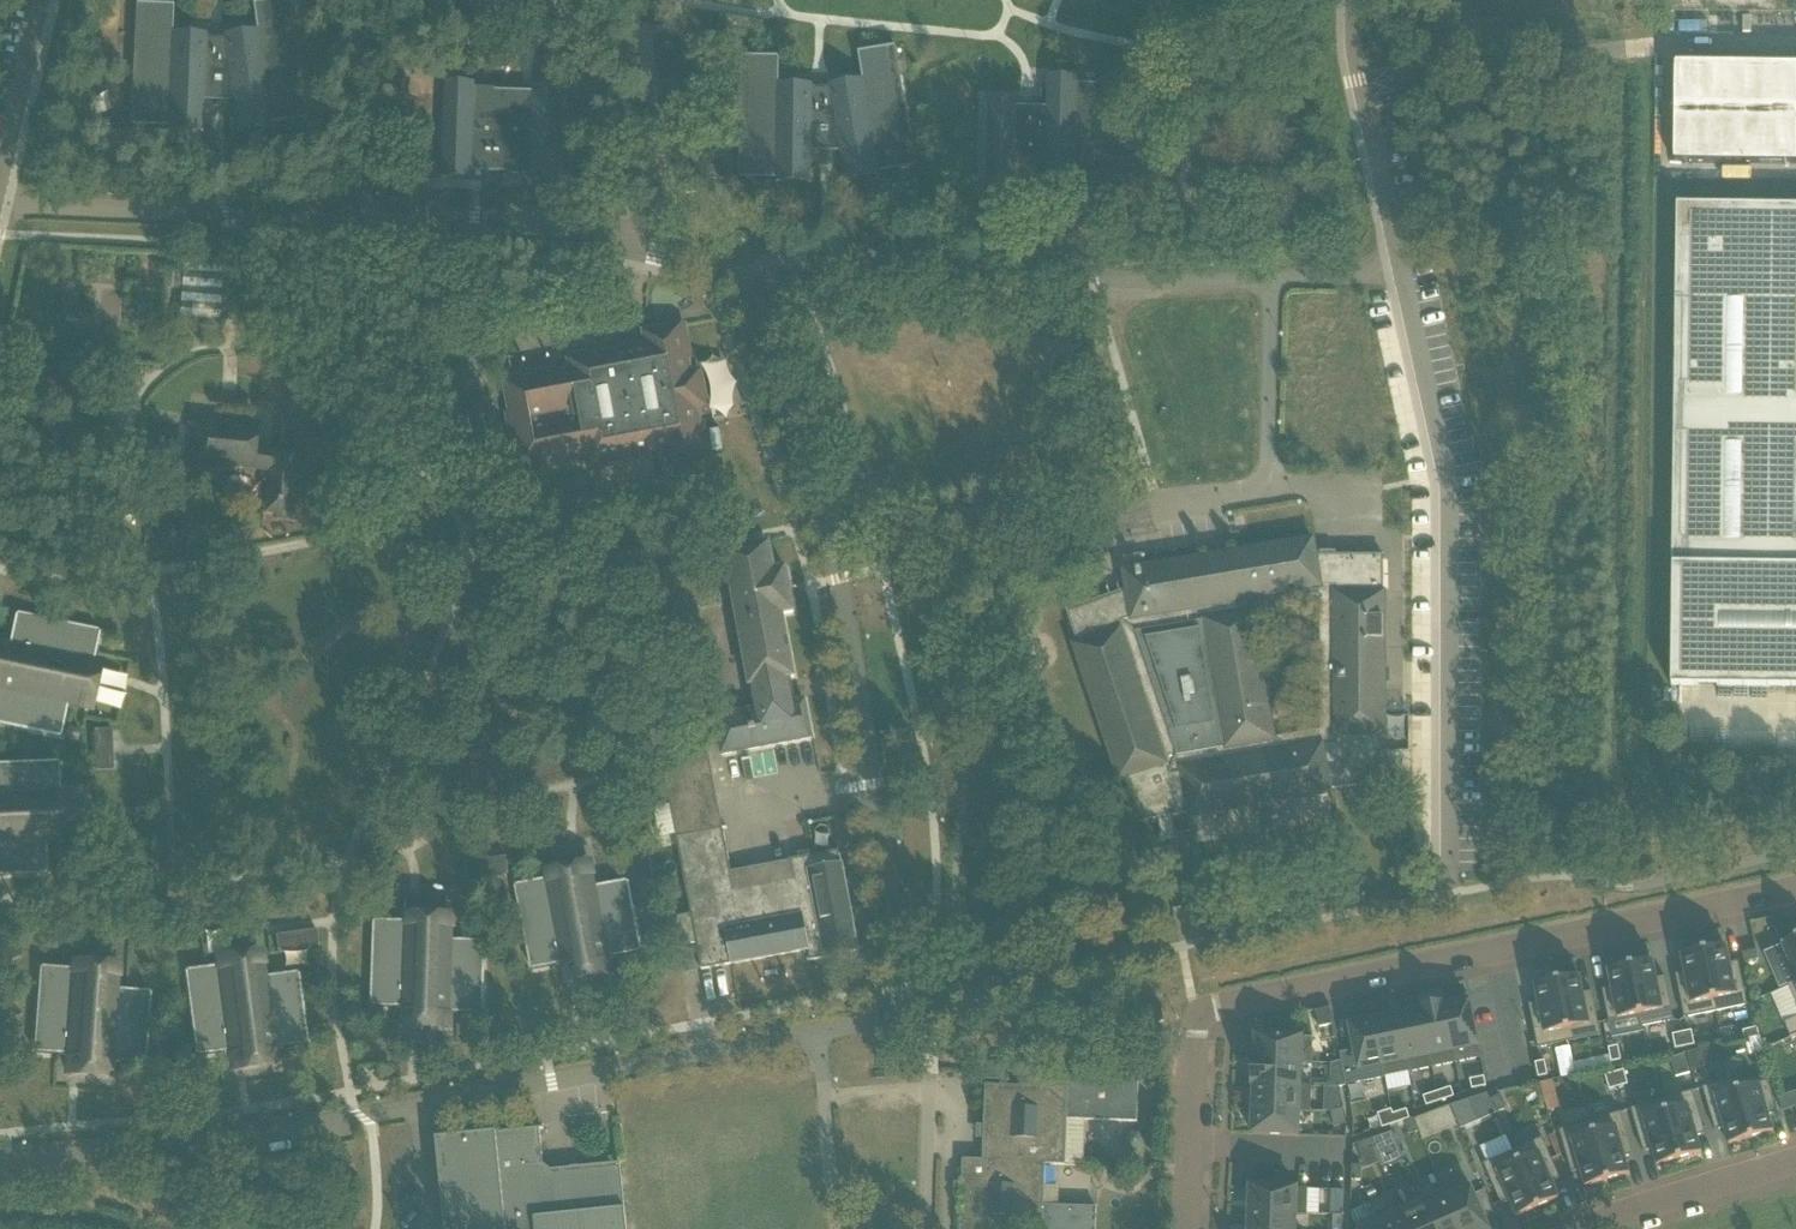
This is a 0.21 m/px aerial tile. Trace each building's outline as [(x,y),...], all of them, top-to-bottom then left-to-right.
[(252,4),(256,31),(222,36),(223,41),(206,40),(206,35),(172,33),(173,6),(136,4),(136,6),(137,6),(132,126),(131,125),(131,127),(167,129),(167,133),(168,133),(169,116),(201,118),(201,134),(202,134),(203,102),(231,103),(235,134),(237,134),(235,118),(267,113),(269,130),(270,129),(270,125),(306,120),(306,119),(304,119),(288,0),(290,0),(278,0),(252,4)] [(1133,26),(1131,38),(1171,45),(1173,33),(1133,26)] [(779,86),(780,59),(742,58),(742,60),(744,60),(741,179),(740,179),(740,181),(776,181),(776,186),(811,186),(812,154),(840,153),(845,184),(880,179),(880,175),(915,169),(915,167),(914,168),(895,49),(896,49),(896,48),(857,54),(862,81),(828,86),(829,91),(813,92),(813,87),(779,86)] [(1795,164),(1795,65),(1676,64),(1675,163),(1795,164)] [(1146,194),(1147,163),(1145,163),(1105,162),(1108,88),(1109,88),(1109,87),(1078,85),(1079,78),(1048,77),(1047,108),(1019,107),(1020,100),(989,99),(986,196),(1016,197),(1017,189),(1044,190),(1044,198),(1074,199),(1075,192),(1146,194)] [(476,83),(446,82),(443,179),(473,180),(473,172),(530,174),(530,182),(560,183),(563,86),(534,85),(533,92),(476,90),(476,83)] [(685,175),(686,194),(698,193),(697,174),(685,175)] [(1795,688),(1795,206),(1677,205),(1671,687),(1795,688)] [(180,318),(219,321),(224,261),(185,258),(180,318)] [(505,382),(521,471),(540,468),(539,462),(553,459),(554,465),(573,462),(572,456),(586,453),(589,469),(608,466),(607,460),(638,454),(639,460),(657,457),(656,451),(666,449),(669,466),(709,459),(702,424),(697,425),(694,410),(707,408),(700,373),(688,375),(685,361),(690,360),(684,325),(644,333),(647,349),(637,351),(636,346),(618,349),(619,355),(588,361),(587,355),(569,359),(572,375),(557,378),(556,372),(538,376),(539,381),(524,384),(523,378),(505,382)] [(275,520),(295,522),(302,454),(256,450),(258,430),(189,423),(185,464),(268,472),(264,515),(275,516),(275,520)] [(150,461),(149,474),(172,476),(173,463),(150,461)] [(1120,780),(1123,779),(1138,823),(1146,822),(1159,820),(1160,825),(1174,823),(1173,817),(1190,814),(1191,818),(1331,794),(1331,791),(1382,782),(1382,736),(1385,736),(1384,594),(1384,556),(1316,557),(1313,541),(1124,572),(1128,596),(1116,600),(1096,607),(1070,615),(1068,609),(1066,610),(1077,644),(1074,645),(1120,780)] [(714,716),(721,755),(812,738),(805,701),(791,704),(787,679),(794,677),(783,615),(794,613),(786,569),(774,572),(769,544),(724,553),(749,689),(754,688),(758,708),(714,716)] [(15,616),(7,650),(0,649),(0,725),(61,737),(68,702),(71,703),(78,668),(92,671),(100,634),(15,616)] [(1387,692),(1387,721),(1399,721),(1399,692),(1387,692)] [(68,727),(65,740),(77,743),(80,730),(68,727)] [(92,729),(93,770),(115,770),(114,729),(92,729)] [(697,944),(702,970),(806,951),(808,962),(858,952),(839,851),(790,860),(791,862),(731,873),(709,757),(663,766),(691,915),(670,919),(676,948),(697,944)] [(0,767),(0,876),(47,874),(46,843),(46,838),(49,838),(47,806),(47,803),(61,802),(59,764),(0,767)] [(553,878),(516,885),(533,971),(567,964),(570,982),(572,982),(572,980),(573,980),(573,979),(605,973),(605,974),(607,973),(607,975),(609,975),(606,960),(640,953),(627,881),(591,888),(591,885),(556,892),(553,878)] [(414,922),(376,921),(373,1008),(408,1009),(407,1027),(408,1027),(409,1026),(410,1026),(410,1025),(443,1026),(443,1027),(445,1027),(445,1029),(446,1029),(447,1013),(482,1014),(484,942),(448,940),(449,937),(413,936),(414,922)] [(317,931),(279,932),(280,951),(317,950),(317,931)] [(1781,946),(1795,981),(1795,939),(1781,946)] [(1747,1006),(1738,963),(1729,965),(1726,947),(1703,952),(1716,1012),(1747,1006)] [(1757,950),(1742,954),(1744,963),(1759,960),(1757,950)] [(1716,1012),(1703,952),(1681,957),(1684,974),(1675,975),(1684,1019),(1716,1012)] [(1652,962),(1630,967),(1640,1016),(1639,1016),(1641,1028),(1674,1021),(1665,978),(1656,980),(1652,962)] [(224,966),(186,971),(198,1057),(232,1052),(235,1070),(236,1070),(236,1068),(238,1068),(270,1063),(270,1064),(272,1064),(272,1065),(273,1065),(271,1050),(306,1045),(297,973),(261,978),(261,975),(226,979),(224,966)] [(80,970),(41,967),(35,1054),(70,1056),(69,1075),(70,1075),(70,1073),(72,1073),(105,1075),(105,1076),(106,1076),(106,1077),(108,1077),(109,1062),(144,1065),(149,992),(113,989),(114,986),(78,984),(80,970)] [(1640,1016),(1630,967),(1607,971),(1611,989),(1602,991),(1608,1022),(1639,1016),(1640,1016)] [(1600,1036),(1592,993),(1583,995),(1579,977),(1557,982),(1569,1042),(1600,1036)] [(1569,1042),(1557,982),(1534,986),(1538,1004),(1529,1006),(1538,1049),(1569,1042)] [(1794,984),(1794,983),(1788,986),(1795,1005),(1795,983),(1794,984)] [(1480,1058),(1469,1002),(1445,1007),(1445,1005),(1444,1005),(1456,1063),(1480,1058)] [(1432,1068),(1456,1063),(1444,1005),(1420,1010),(1432,1068)] [(1318,1028),(1332,1025),(1329,1009),(1315,1011),(1318,1028)] [(1420,1010),(1419,1010),(1419,1012),(1397,1017),(1408,1073),(1432,1068),(1420,1010)] [(1408,1073),(1397,1017),(1373,1021),(1385,1078),(1408,1073)] [(1785,1023),(1791,1038),(1795,1036),(1795,1018),(1785,1023)] [(1354,1051),(1339,1054),(1340,1063),(1345,1086),(1360,1083),(1385,1078),(1373,1021),(1349,1026),(1354,1051)] [(1757,1028),(1743,1032),(1745,1041),(1759,1038),(1757,1028)] [(1312,1064),(1313,1039),(1289,1038),(1289,1032),(1269,1031),(1269,1037),(1255,1037),(1254,1061),(1253,1060),(1252,1061),(1301,1063),(1312,1064)] [(1694,1046),(1691,1031),(1682,1034),(1685,1048),(1694,1046)] [(1682,1034),(1672,1035),(1675,1050),(1685,1048),(1682,1034)] [(1618,1047),(1608,1049),(1611,1063),(1621,1061),(1618,1047)] [(1701,1050),(1686,1053),(1692,1072),(1706,1068),(1701,1050)] [(1768,1066),(1764,1052),(1755,1055),(1759,1069),(1768,1066)] [(1684,1055),(1670,1059),(1676,1077),(1689,1074),(1684,1055)] [(1609,1057),(1593,1060),(1596,1071),(1612,1068),(1609,1057)] [(1252,1086),(1311,1088),(1311,1087),(1300,1086),(1301,1063),(1252,1061),(1252,1086)] [(966,1062),(965,1079),(1005,1081),(1006,1064),(966,1062)] [(1340,1062),(1328,1064),(1333,1089),(1345,1086),(1340,1062)] [(1544,1062),(1535,1064),(1538,1078),(1548,1076),(1544,1062)] [(1623,1071),(1614,1074),(1618,1088),(1627,1085),(1623,1071)] [(1096,1208),(1044,1206),(1045,1165),(1065,1165),(1067,1120),(1137,1122),(1139,1075),(1056,1072),(1056,1088),(985,1085),(983,1160),(963,1160),(960,1228),(1096,1228),(1096,1208)] [(1614,1074),(1605,1076),(1609,1090),(1618,1088),(1614,1074)] [(1484,1077),(1470,1080),(1472,1090),(1486,1087),(1484,1077)] [(1737,1091),(1733,1080),(1703,1089),(1715,1131),(1724,1129),(1729,1146),(1751,1139),(1737,1091)] [(1539,1085),(1542,1094),(1543,1099),(1544,1102),(1557,1098),(1556,1095),(1555,1092),(1551,1081),(1549,1082),(1539,1085)] [(1777,1113),(1768,1082),(1737,1091),(1751,1139),(1773,1133),(1768,1116),(1777,1113)] [(1311,1112),(1311,1088),(1252,1086),(1252,1087),(1254,1087),(1253,1110),(1311,1112)] [(1454,1098),(1451,1088),(1437,1093),(1440,1102),(1454,1098)] [(1705,1134),(1692,1092),(1662,1101),(1679,1161),(1701,1154),(1696,1137),(1705,1134)] [(1777,1098),(1782,1112),(1795,1108),(1795,1110),(1795,1092),(1777,1098)] [(1437,1093),(1423,1097),(1426,1107),(1440,1102),(1437,1093)] [(1488,1095),(1450,1107),(1456,1125),(1457,1127),(1459,1131),(1496,1115),(1496,1114),(1490,1100),(1488,1095)] [(1500,1096),(1490,1100),(1496,1114),(1506,1110),(1500,1096)] [(1679,1161),(1662,1101),(1631,1110),(1643,1153),(1652,1150),(1657,1167),(1679,1161)] [(1450,1107),(1436,1112),(1443,1130),(1456,1125),(1450,1107)] [(1252,1135),(1298,1136),(1299,1112),(1311,1113),(1311,1112),(1253,1110),(1252,1135)] [(1343,1110),(1330,1112),(1333,1127),(1346,1125),(1343,1110)] [(1391,1110),(1378,1115),(1382,1129),(1396,1124),(1393,1115),(1391,1110)] [(1410,1120),(1407,1110),(1393,1115),(1396,1124),(1410,1120)] [(1633,1156),(1620,1113),(1590,1122),(1607,1182),(1629,1175),(1624,1158),(1633,1156)] [(1414,1119),(1404,1122),(1409,1136),(1419,1133),(1414,1119)] [(1607,1182),(1590,1122),(1559,1131),(1571,1174),(1580,1171),(1585,1188),(1607,1182)] [(436,1139),(438,1163),(445,1228),(627,1228),(621,1174),(620,1160),(618,1160),(619,1164),(551,1171),(543,1164),(540,1130),(544,1130),(544,1128),(436,1139)] [(1384,1135),(1370,1140),(1374,1149),(1388,1145),(1384,1135)] [(1542,1139),(1513,1152),(1518,1163),(1538,1209),(1559,1200),(1552,1183),(1560,1180),(1547,1150),(1542,1139)] [(1370,1140),(1357,1145),(1360,1154),(1374,1149),(1370,1140)] [(1513,1152),(1483,1165),(1488,1176),(1501,1205),(1509,1202),(1517,1218),(1538,1209),(1518,1163),(1513,1152)] [(1352,1166),(1351,1181),(1361,1181),(1362,1166),(1352,1166)] [(1442,1190),(1446,1200),(1459,1228),(1488,1228),(1471,1190),(1466,1179),(1442,1190)] [(1308,1189),(1249,1187),(1249,1212),(1307,1214),(1308,1189)] [(1420,1199),(1424,1210),(1433,1228),(1459,1228),(1446,1200),(1442,1190),(1420,1199)] [(1330,1215),(1343,1215),(1343,1200),(1338,1200),(1335,1200),(1330,1199),(1330,1215)] [(1398,1209),(1402,1220),(1407,1228),(1433,1228),(1424,1210),(1420,1199),(1398,1209)] [(1376,1219),(1380,1228),(1407,1228),(1402,1220),(1398,1209),(1376,1219)] [(1295,1215),(1307,1216),(1307,1214),(1249,1212),(1248,1228),(1295,1228),(1295,1215)] [(1332,1228),(1342,1228),(1342,1216),(1333,1216),(1332,1228)] [(1356,1228),(1380,1228),(1376,1219),(1356,1227),(1356,1228)]
